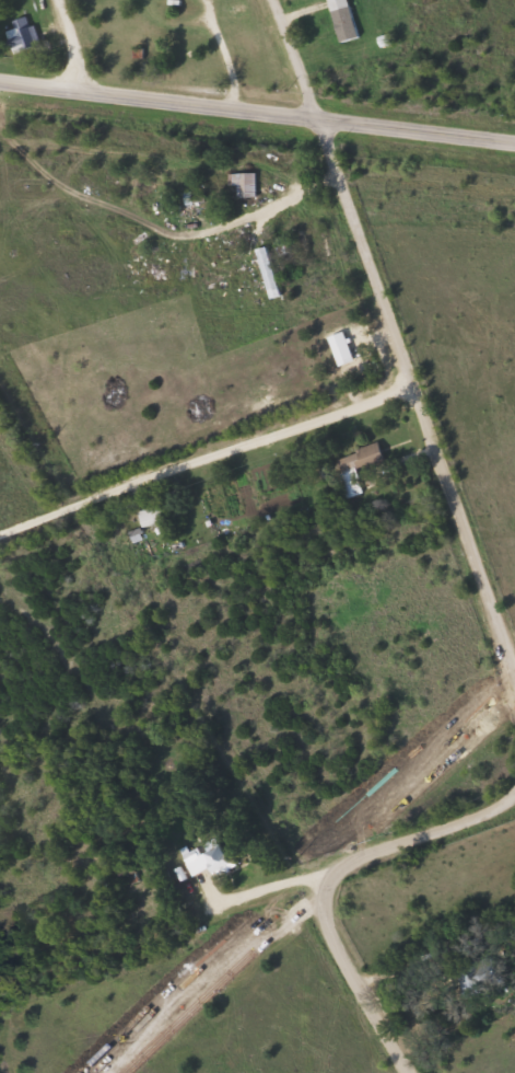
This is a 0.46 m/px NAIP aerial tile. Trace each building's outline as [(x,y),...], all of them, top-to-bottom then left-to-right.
[(338,36),(356,32),(348,0),(328,0),(338,36)] [(25,10),(21,25),(26,34),(21,44),(12,45),(5,16),(25,10)] [(253,172),(225,172),(225,184),(233,184),(233,196),(253,196),(253,172)] [(253,241),(269,292),(279,292),(265,241),(253,241)] [(378,437),(396,474),(346,492),(329,454),(378,437)] [(173,488),(183,514),(143,519),(131,501),(173,488)] [(214,827),(236,859),(209,873),(192,839),(214,827)] [(445,958),(465,1003),(507,980),(484,939),(445,958)]
